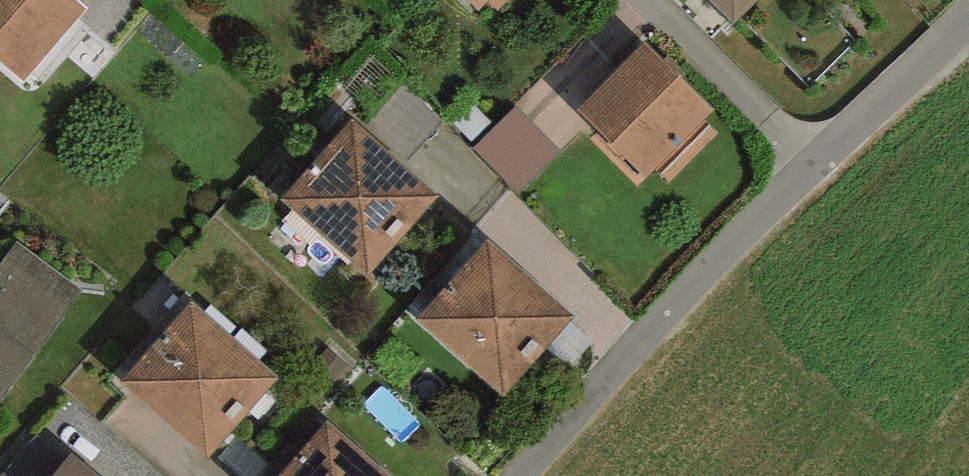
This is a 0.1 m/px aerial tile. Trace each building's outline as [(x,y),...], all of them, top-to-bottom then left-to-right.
[(16,96),(85,20),(62,0),(0,0),(0,81),(16,96)] [(480,9),(487,1),(496,11),(507,0),(470,0),(480,9)] [(757,0),(709,0),(733,24),(757,0)] [(714,110),(645,42),(578,109),(646,178),(714,110)] [(365,127),(406,164),(444,122),(403,85),(365,127)] [(561,151),(518,106),(474,149),(516,193),(561,151)] [(365,127),(352,116),(278,199),(366,278),(441,196),(406,164),(365,127)] [(574,315),(487,239),(415,320),(504,397),(574,315)] [(84,295),(13,241),(0,258),(0,404),(84,295)] [(279,378),(192,303),(121,383),(208,460),(279,378)] [(327,421),(279,475),(390,475),(327,421)] [(0,475),(54,475),(67,461),(36,436),(0,475)] [(72,455),(67,461),(54,475),(97,475),(72,455)]
